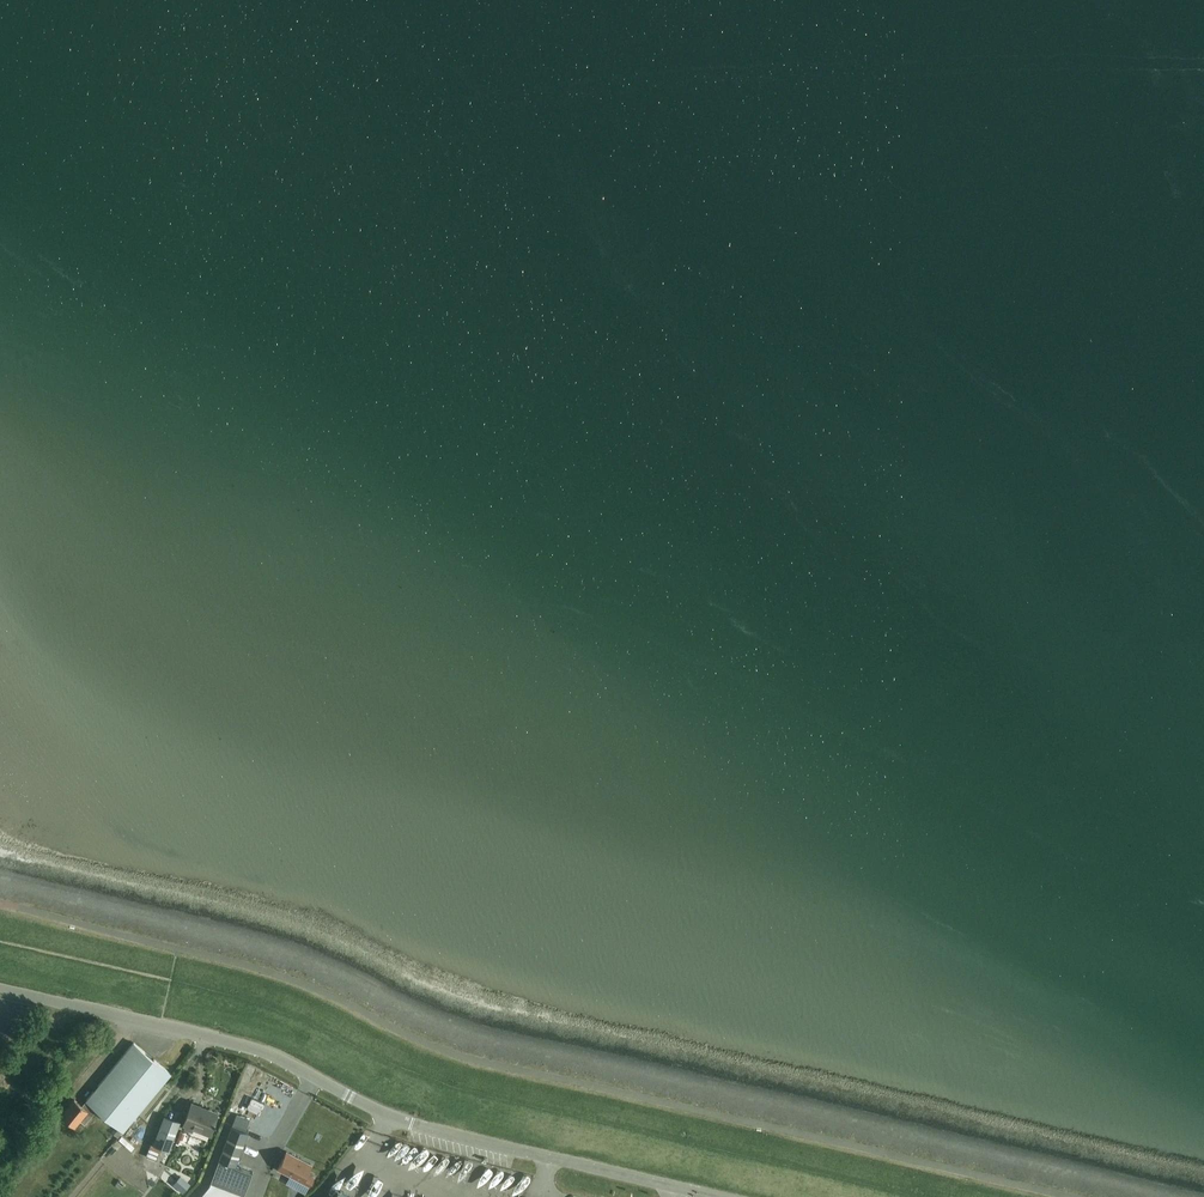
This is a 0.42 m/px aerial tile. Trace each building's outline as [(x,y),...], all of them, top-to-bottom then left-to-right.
[(170,1074),(140,1049),(133,1043),(86,1100),(96,1110),(118,1128),(123,1132),(170,1074)] [(74,1100),(61,1115),(61,1116),(74,1127),(80,1121),(84,1124),(96,1110),(86,1100),(81,1105),(74,1100)] [(209,1135),(217,1116),(200,1109),(201,1107),(191,1103),(182,1128),(191,1131),(193,1128),(209,1135)] [(236,1115),(232,1127),(245,1132),(249,1121),(236,1115)] [(169,1150),(180,1122),(164,1117),(153,1144),(151,1143),(146,1157),(156,1161),(161,1147),(169,1150)] [(235,1166),(247,1133),(245,1132),(232,1127),(219,1160),(235,1166)] [(118,1128),(113,1134),(118,1138),(123,1132),(118,1128)] [(126,1128),(123,1132),(132,1140),(136,1136),(126,1128)] [(307,1173),(311,1165),(286,1152),(277,1169),(309,1186),(314,1176),(307,1173)] [(52,1175),(47,1160),(35,1164),(39,1179),(52,1175)] [(219,1160),(211,1182),(243,1195),(244,1195),(252,1173),(235,1166),(219,1160)] [(184,1179),(177,1187),(184,1192),(190,1185),(184,1179)] [(198,1196),(241,1196),(243,1195),(211,1182),(201,1195),(200,1195),(198,1196)] [(264,1187),(257,1184),(253,1195),(260,1196),(261,1196),(264,1187)] [(340,1188),(333,1196),(351,1196),(340,1188)]
